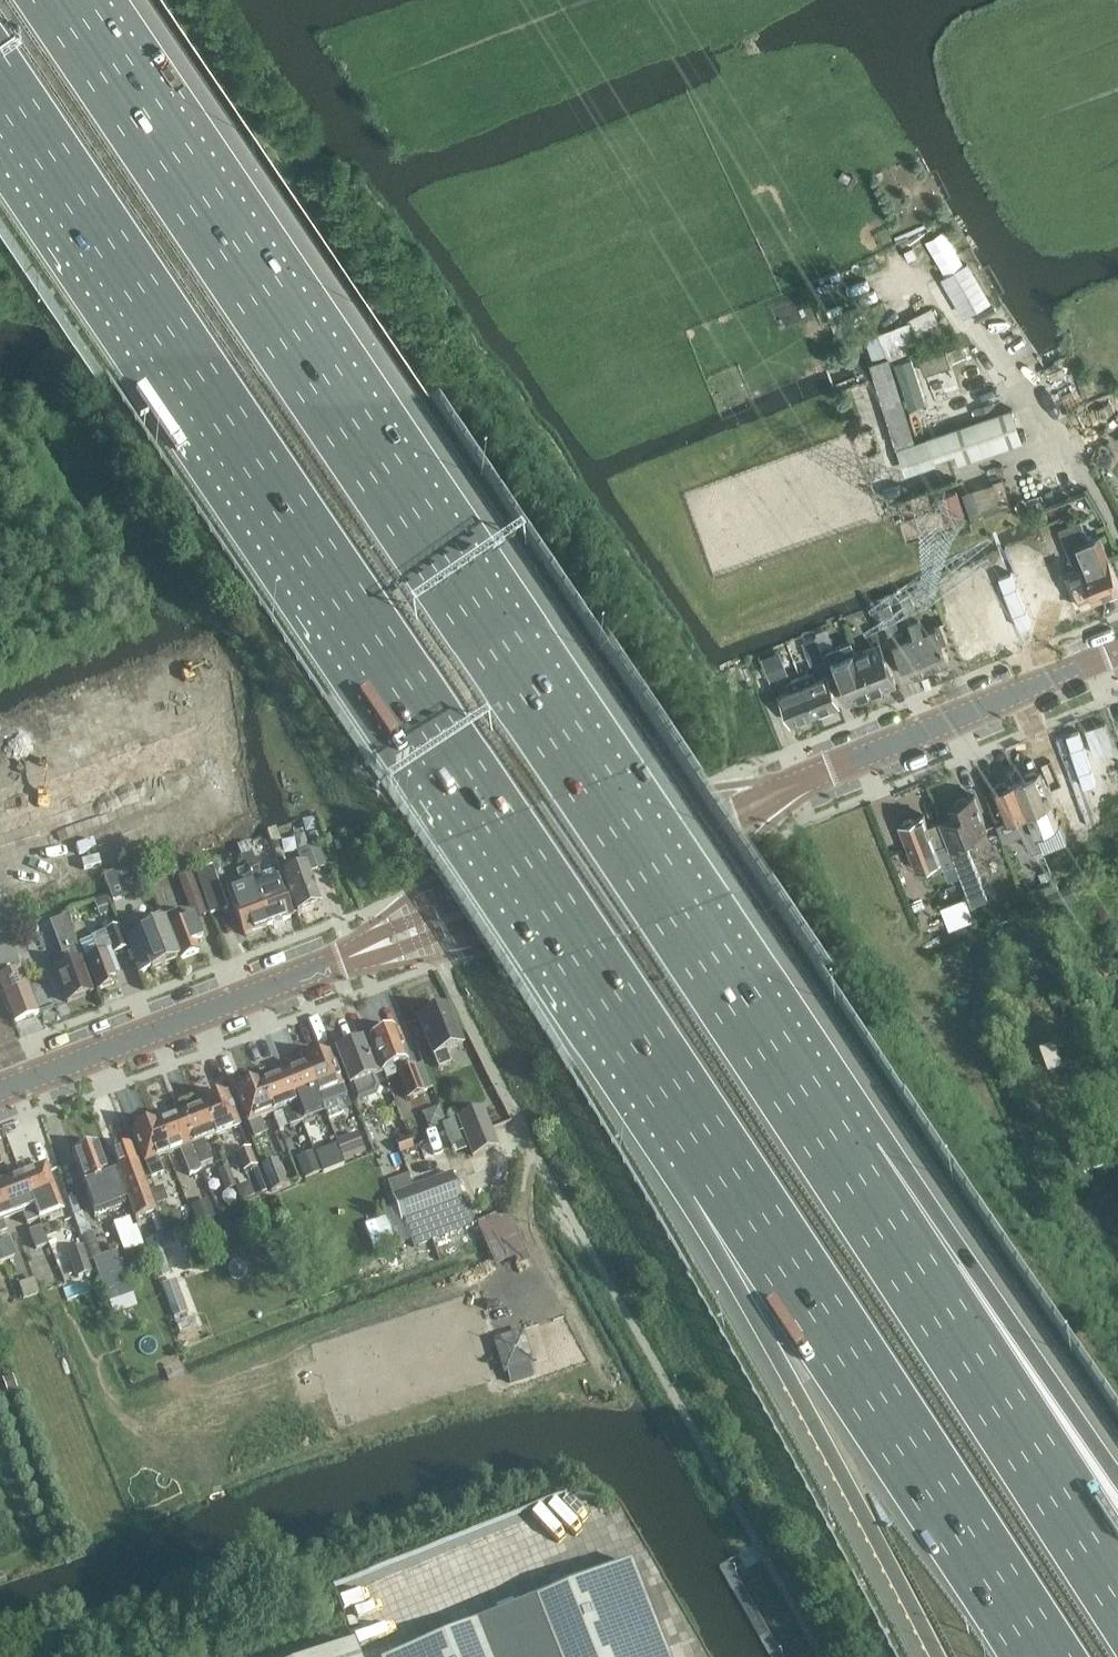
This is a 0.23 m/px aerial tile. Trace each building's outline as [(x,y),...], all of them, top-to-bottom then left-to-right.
[(966,315),(993,300),(970,261),(944,277),(966,315)] [(878,333),(865,338),(874,361),(887,356),(878,333)] [(921,357),(926,372),(953,363),(947,348),(921,357)] [(917,352),(899,358),(914,403),(932,397),(917,352)] [(917,442),(899,447),(907,472),(935,462),(935,459),(956,452),(959,464),(1023,442),(1013,411),(1012,410),(1001,413),(917,442)] [(877,426),(853,434),(861,461),(886,453),(877,426)] [(1058,486),(1042,493),(1047,504),(1047,506),(1063,499),(1063,498),(1058,486)] [(957,491),(939,497),(946,520),(965,514),(957,491)] [(1101,598),(1117,591),(1117,574),(1110,555),(1108,556),(1100,537),(1090,541),(1082,519),(1072,523),(1101,598)] [(1060,528),(1076,568),(1064,573),(1078,607),(1101,598),(1072,523),(1060,528)] [(1000,585),(1016,579),(1005,552),(989,559),(1000,585)] [(1005,588),(1022,631),(1068,612),(1057,585),(1051,570),(1005,588)] [(977,618),(989,645),(1010,636),(997,603),(1002,601),(992,576),(980,581),(988,602),(972,608),(977,618)] [(959,595),(970,590),(964,577),(953,581),(959,595)] [(959,595),(965,609),(976,604),(970,590),(959,595)] [(944,644),(950,642),(943,623),(937,625),(938,626),(926,631),(911,593),(902,597),(916,634),(917,634),(931,670),(952,662),(944,644)] [(887,596),(871,602),(873,607),(873,608),(872,608),(880,629),(881,631),(898,625),(889,602),(887,596)] [(989,645),(977,618),(965,622),(958,604),(945,609),(950,621),(952,620),(967,655),(989,645)] [(882,643),(885,642),(881,631),(880,629),(871,633),(876,646),(882,643)] [(917,634),(916,634),(907,638),(905,632),(897,635),(899,641),(896,643),(910,678),(931,670),(917,634)] [(820,642),(807,647),(814,665),(826,660),(820,642)] [(851,642),(828,651),(832,663),(848,702),(871,693),(856,654),(851,642)] [(857,653),(856,654),(871,693),(873,693),(897,683),(882,643),(876,646),(857,653)] [(774,653),(761,657),(768,675),(781,670),(774,653)] [(801,677),(816,715),(839,706),(828,676),(816,680),(814,671),(801,677)] [(816,715),(801,677),(786,682),(789,691),(781,694),(792,724),(816,715)] [(1024,776),(1016,780),(1031,820),(1036,831),(1043,848),(1043,849),(1066,841),(1059,823),(1058,820),(1052,804),(1061,800),(1055,784),(1049,769),(1040,773),(1039,771),(1038,771),(1034,769),(1025,772),(1024,776)] [(231,772),(209,781),(212,791),(235,783),(231,772)] [(995,788),(993,788),(1005,819),(1015,815),(1025,840),(1033,852),(1043,848),(1036,831),(1031,820),(1016,780),(1008,783),(1004,780),(995,783),(995,788)] [(292,790),(284,793),(289,806),(297,803),(292,790)] [(939,820),(938,820),(955,862),(960,875),(971,902),(986,896),(962,836),(987,826),(984,820),(974,794),(965,797),(963,796),(956,798),(955,801),(950,802),(955,814),(940,820),(939,820)] [(230,826),(253,818),(249,807),(226,815),(230,826)] [(904,823),(899,825),(912,856),(917,869),(931,863),(934,870),(944,866),(955,862),(938,820),(928,825),(926,820),(924,814),(913,819),(911,818),(905,820),(904,823)] [(322,830),(309,836),(314,848),(327,843),(322,830)] [(321,847),(312,850),(319,869),(328,866),(321,847)] [(312,850),(311,849),(299,854),(304,868),(284,876),(299,916),(322,907),(310,873),(319,869),(312,850)] [(252,855),(243,858),(249,874),(258,870),(252,855)] [(1043,856),(1035,859),(1039,869),(1047,866),(1043,856)] [(955,862),(944,866),(950,879),(960,875),(955,862)] [(335,864),(327,867),(329,873),(337,869),(335,864)] [(195,871),(212,914),(228,908),(212,865),(195,871)] [(1041,880),(1052,876),(1049,867),(1038,871),(1041,880)] [(245,936),(269,926),(249,874),(248,874),(247,870),(236,874),(239,882),(227,887),(245,936)] [(249,874),(269,926),(291,918),(281,889),(277,881),(263,886),(258,870),(249,874)] [(212,914),(195,871),(183,876),(186,886),(175,890),(183,910),(194,906),(199,920),(212,914)] [(1041,912),(1067,903),(1078,899),(1073,884),(1036,897),(1041,912)] [(967,896),(942,906),(949,924),(974,915),(967,896)] [(107,899),(95,903),(100,916),(112,911),(107,899)] [(167,920),(182,960),(200,952),(195,940),(201,938),(195,920),(191,921),(187,912),(167,920)] [(81,948),(78,949),(67,918),(52,924),(58,942),(59,942),(60,945),(65,957),(54,962),(57,970),(56,970),(68,1002),(93,992),(81,960),(84,959),(81,948)] [(164,924),(126,938),(140,974),(152,969),(153,970),(178,961),(164,924)] [(87,960),(99,990),(117,983),(112,971),(118,969),(113,953),(127,948),(120,929),(94,939),(81,945),(87,960)] [(1043,931),(1029,937),(1035,953),(1049,948),(1043,931)] [(60,945),(49,949),(54,962),(65,957),(60,945)] [(0,956),(0,982),(15,1022),(39,1013),(23,968),(21,968),(14,951),(0,956)] [(1071,1000),(1062,1003),(1066,1011),(1074,1008),(1071,1000)] [(419,1020),(439,1070),(451,1065),(446,1052),(463,1046),(448,1009),(419,1020)] [(396,1066),(409,1099),(425,1093),(424,1091),(431,1088),(422,1065),(415,1068),(414,1065),(408,1068),(405,1062),(407,1061),(395,1029),(371,1039),(383,1071),(396,1066)] [(375,1078),(376,1077),(362,1042),(337,1052),(357,1105),(376,1098),(380,1090),(375,1078)] [(307,1065),(318,1096),(342,1087),(330,1054),(306,1064),(306,1065),(307,1065)] [(295,1105),(297,1104),(318,1096),(307,1065),(306,1065),(284,1074),(295,1105)] [(283,1109),(290,1129),(293,1128),(295,1133),(305,1129),(303,1125),(299,1113),(300,1113),(297,1104),(295,1105),(284,1074),(261,1082),(261,1083),(272,1114),(283,1109)] [(261,1083),(261,1082),(260,1080),(236,1090),(254,1140),(266,1136),(260,1118),(272,1114),(261,1083)] [(203,1105),(214,1136),(238,1127),(226,1094),(202,1103),(203,1105)] [(214,1136),(203,1105),(179,1114),(200,1168),(212,1163),(204,1140),(214,1136)] [(446,1123),(440,1107),(430,1111),(436,1127),(446,1123)] [(499,1146),(483,1107),(458,1117),(459,1120),(467,1141),(473,1156),(499,1146)] [(299,1113),(303,1125),(314,1121),(310,1109),(300,1113),(299,1113)] [(179,1114),(156,1123),(168,1154),(179,1150),(188,1175),(201,1170),(200,1168),(179,1114)] [(459,1120),(446,1125),(455,1146),(467,1141),(459,1120)] [(168,1154),(156,1123),(155,1121),(131,1130),(144,1163),(147,1162),(153,1180),(165,1175),(159,1158),(168,1154)] [(338,1145),(343,1159),(364,1152),(359,1137),(338,1145)] [(402,1155),(415,1149),(410,1138),(397,1143),(402,1155)] [(84,1186),(82,1187),(92,1215),(124,1203),(114,1174),(108,1177),(96,1145),(73,1155),(84,1186)] [(345,1165),(343,1160),(337,1146),(314,1155),(322,1174),(345,1165)] [(237,1156),(243,1173),(258,1168),(251,1150),(237,1156)] [(314,1156),(298,1162),(304,1179),(320,1173),(314,1156)] [(137,1161),(118,1169),(136,1218),(155,1211),(137,1161)] [(263,1167),(271,1194),(288,1187),(278,1162),(263,1167)] [(33,1208),(38,1221),(38,1222),(52,1217),(47,1203),(57,1199),(44,1166),(21,1175),(33,1208)] [(226,1168),(215,1172),(223,1191),(233,1187),(226,1168)] [(415,1250),(478,1226),(469,1205),(465,1206),(452,1172),(413,1187),(408,1174),(388,1182),(393,1194),(391,1195),(395,1205),(381,1210),(394,1244),(410,1238),(415,1250)] [(11,1217),(22,1213),(27,1226),(38,1221),(33,1208),(21,1175),(0,1183),(0,1188),(11,1217)] [(245,1184),(236,1188),(242,1202),(257,1196),(253,1188),(245,1184)] [(161,1187),(152,1190),(157,1203),(166,1200),(161,1187)] [(7,1233),(2,1220),(11,1217),(0,1188),(0,1236),(7,1233)] [(210,1203),(193,1210),(197,1222),(215,1215),(210,1203)] [(82,1213),(74,1216),(78,1229),(86,1227),(82,1213)] [(41,1228),(29,1232),(35,1251),(48,1247),(41,1228)] [(53,1230),(46,1234),(50,1244),(57,1241),(53,1230)] [(157,1237),(145,1241),(155,1269),(158,1267),(166,1264),(167,1264),(157,1237)] [(4,1262),(16,1258),(9,1240),(0,1243),(0,1252),(4,1262)] [(83,1246),(70,1250),(78,1278),(92,1274),(83,1246)] [(94,1261),(113,1316),(136,1307),(117,1253),(94,1261)] [(166,1264),(158,1267),(162,1276),(170,1273),(166,1264)] [(35,1280),(19,1286),(23,1298),(39,1293),(35,1280)] [(184,1305),(175,1281),(162,1286),(171,1310),(184,1305)] [(535,1377),(521,1333),(498,1340),(512,1385),(535,1377)] [(131,1337),(123,1340),(127,1352),(136,1350),(131,1337)] [(13,1375),(4,1379),(9,1392),(18,1389),(13,1375)] [(400,1656),(667,1656),(631,1565),(537,1602),(471,1629),(400,1656)] [(324,1656),(357,1656),(353,1645),(324,1656)]
